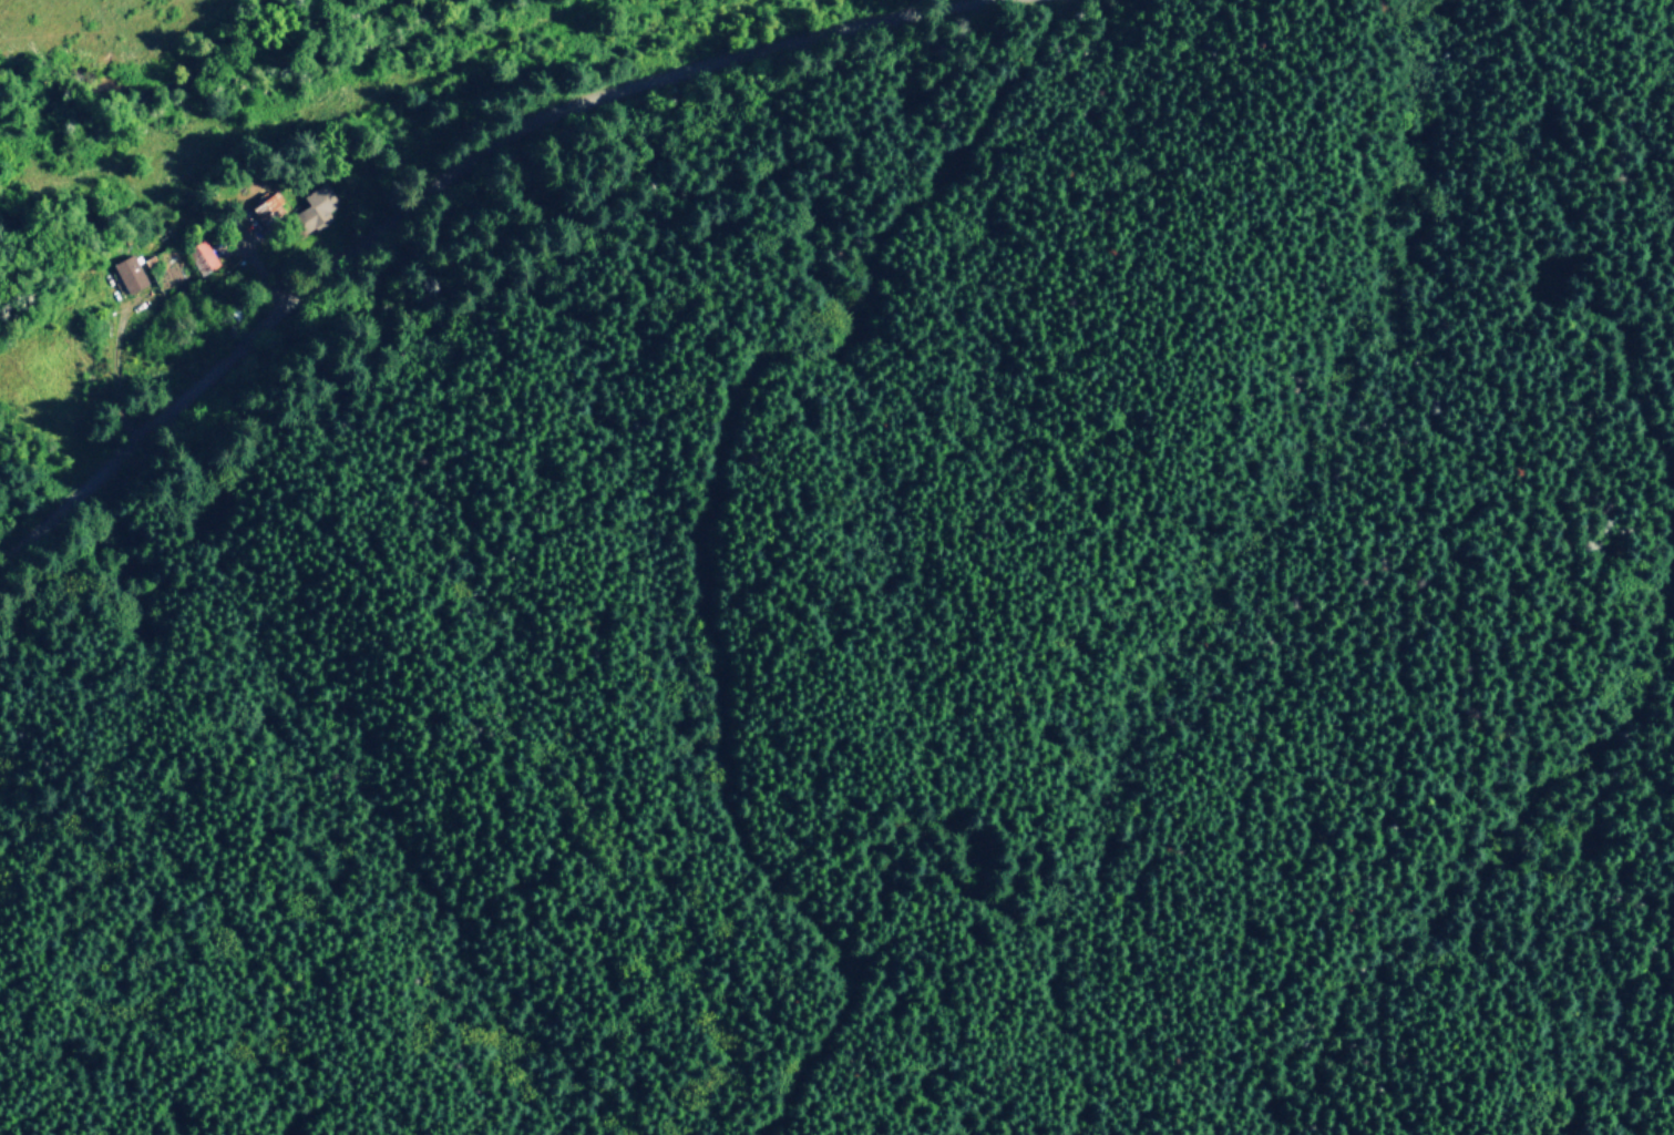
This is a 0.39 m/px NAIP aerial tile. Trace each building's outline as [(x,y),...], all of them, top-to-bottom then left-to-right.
[(302,195),(307,205),(301,208),(312,230),(331,220),(325,210),(336,205),(325,183),(302,195)]
